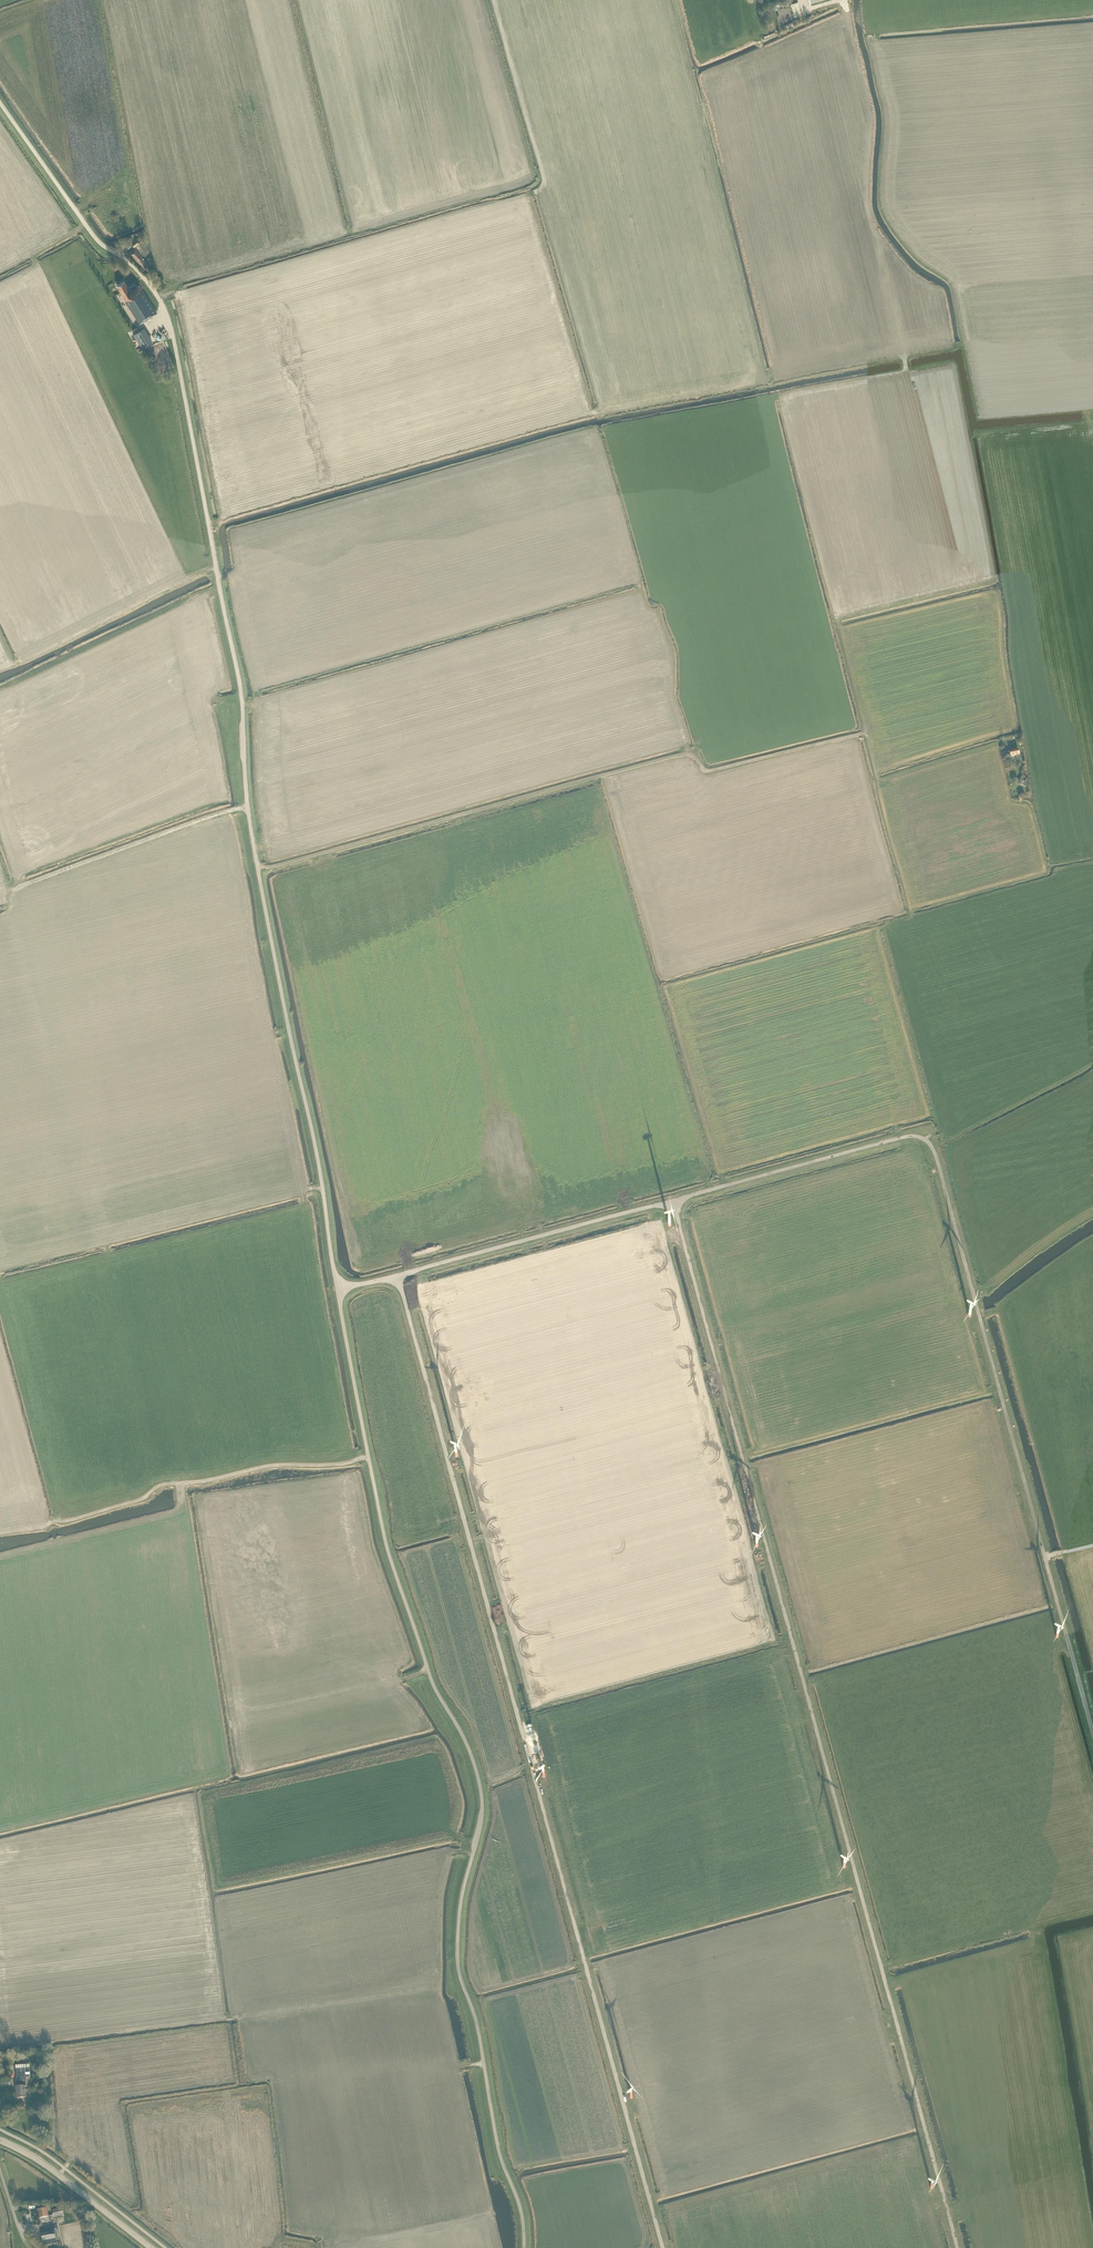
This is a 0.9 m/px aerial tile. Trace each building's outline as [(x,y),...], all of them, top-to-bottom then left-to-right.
[(135,247),(128,253),(139,264),(143,270),(148,266),(144,261),(145,259),(141,256),(143,254),(141,252),(143,250),(139,244),(141,242),(136,236),(130,242),(135,247)] [(124,299),(127,304),(125,305),(127,309),(126,310),(128,313),(128,314),(131,319),(134,323),(135,322),(138,321),(139,323),(157,312),(139,285),(136,287),(134,284),(128,288),(124,281),(117,285),(121,292),(122,292),(126,298),(124,299)] [(152,343),(142,328),(133,334),(143,349),(152,343)] [(1020,760),(1018,750),(1010,752),(1006,753),(1007,758),(1010,758),(1010,759),(1016,757),(1016,761),(1020,760)] [(30,2068),(15,2069),(16,2078),(30,2077),(30,2068)] [(16,2081),(16,2087),(15,2087),(16,2098),(17,2098),(17,2099),(20,2099),(20,2098),(26,2098),(25,2086),(26,2086),(26,2081),(16,2081)] [(37,2227),(42,2226),(41,2220),(39,2221),(39,2218),(48,2217),(46,2208),(37,2210),(38,2212),(31,2213),(34,2226),(36,2225),(37,2227)] [(52,2217),(54,2217),(63,2214),(62,2208),(53,2210),(53,2213),(51,2213),(52,2217)] [(39,2229),(43,2246),(56,2243),(56,2241),(60,2240),(58,2230),(57,2231),(56,2229),(54,2229),(54,2226),(39,2229)]
